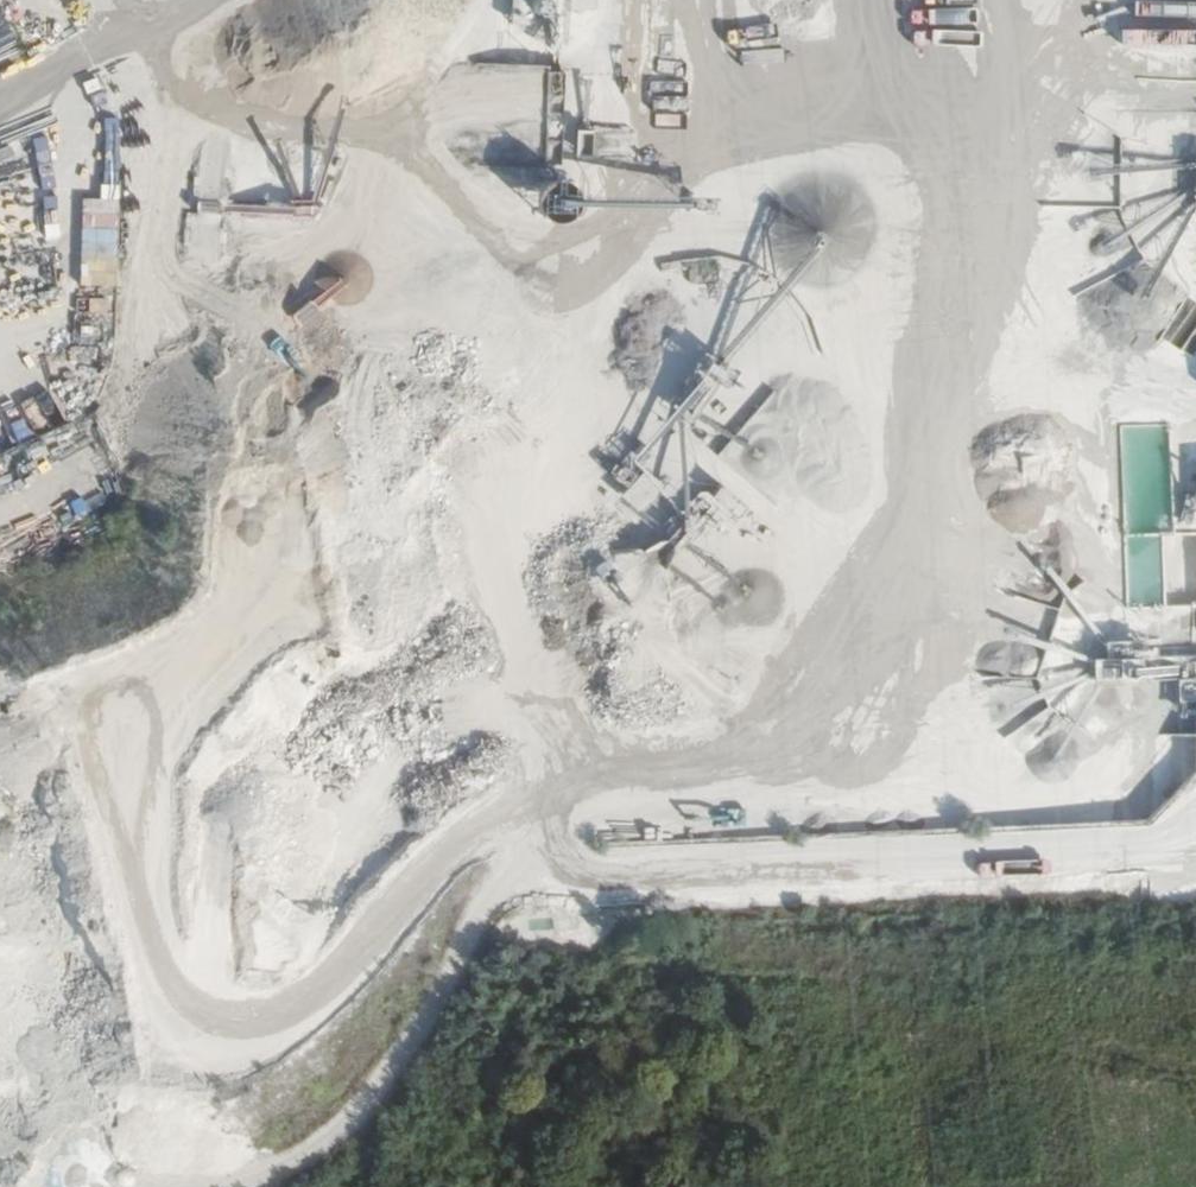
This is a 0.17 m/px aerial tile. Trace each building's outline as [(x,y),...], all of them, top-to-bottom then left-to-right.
[(1136,25),(1123,24),(1122,43),(1195,46),(1195,11),(1136,8),(1136,25)] [(1171,471),(1175,515),(1195,514),(1195,469),(1171,471)] [(645,473),(625,497),(641,511),(662,488),(645,473)]
